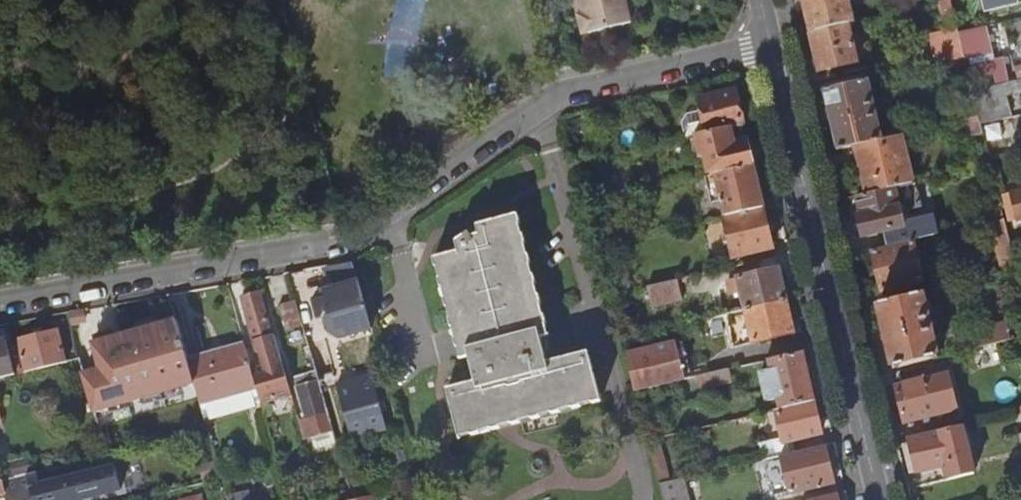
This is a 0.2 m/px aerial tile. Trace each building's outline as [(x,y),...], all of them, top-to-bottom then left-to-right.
[(579,18),(585,16),(581,0),(576,0),(579,18)] [(579,18),(584,37),(632,26),(626,0),(581,0),(585,16),(579,18)] [(853,0),(804,0),(812,36),(850,26),(858,24),(853,0)] [(952,65),(967,61),(961,36),(952,2),(940,5),(947,34),(931,37),(939,67),(952,65)] [(850,26),(812,36),(821,74),(860,65),(850,26)] [(967,61),(968,64),(996,58),(988,29),(961,36),(967,61)] [(1001,88),(1011,85),(1005,60),(994,63),(994,64),(998,76),(1001,88)] [(968,66),(968,64),(967,61),(952,65),(953,69),(968,66)] [(978,81),(998,76),(994,64),(975,69),(978,81)] [(1011,85),(1001,88),(975,94),(982,119),(983,127),(1011,120),(1006,97),(1020,94),(1020,83),(1011,85)] [(859,147),(883,142),(869,84),(826,94),(839,152),(859,147)] [(733,129),(747,125),(738,91),(702,99),(705,111),(700,112),(703,125),(708,124),(711,134),(733,129)] [(986,136),(983,127),(982,119),(968,122),(971,139),(986,136)] [(719,174),(756,164),(750,144),(743,145),(741,139),(736,140),(733,129),(711,134),(699,137),(704,157),(708,156),(713,175),(719,174)] [(904,137),(883,142),(859,147),(870,196),(897,190),(916,186),(904,137)] [(991,168),(993,167),(992,161),(985,163),(986,169),(991,168)] [(756,164),(719,174),(728,213),(746,209),(745,203),(764,198),(756,164)] [(1001,208),(1003,207),(998,187),(993,167),(991,168),(1001,208)] [(906,229),(897,190),(870,196),(857,199),(862,216),(860,217),(865,239),(906,229)] [(1013,195),(1019,223),(1020,222),(1020,193),(1013,195)] [(1020,230),(1020,222),(1019,223),(1013,195),(1006,196),(1014,232),(1020,230)] [(997,224),(1007,221),(1003,207),(1001,208),(994,210),(997,224)] [(766,208),(725,219),(735,259),(776,248),(766,208)] [(523,424),(604,403),(592,354),(581,357),(551,365),(545,341),(553,339),(521,218),(479,228),(481,237),(475,240),(471,235),(459,244),(462,254),(437,260),(455,328),(463,359),(464,362),(472,360),(478,384),(450,392),(463,440),(493,432),(507,429),(523,424)] [(1020,274),(1007,221),(997,224),(991,225),(1005,278),(1020,274)] [(915,243),(873,252),(882,293),(925,284),(915,243)] [(337,331),(369,322),(353,263),(329,268),(332,281),(334,287),(323,291),(309,294),(315,313),(322,311),(326,324),(337,331)] [(748,311),(788,301),(780,270),(741,280),(744,292),(748,311)] [(731,294),(744,292),(741,280),(729,283),(731,294)] [(321,284),(323,291),(334,287),(332,281),(321,284)] [(679,281),(650,288),(654,307),(683,300),(679,281)] [(266,364),(253,368),(261,397),(263,405),(269,402),(292,396),(276,337),(275,338),(262,295),(244,300),(259,353),(262,352),(266,364)] [(941,360),(926,297),(881,308),(896,371),(941,360)] [(797,335),(788,301),(748,311),(729,315),(737,349),(797,335)] [(288,331),(303,327),(297,302),(281,306),(288,331)] [(96,414),(196,387),(189,363),(178,322),(94,346),(103,371),(85,376),(96,414)] [(965,354),(1012,342),(1008,325),(960,337),(965,354)] [(28,373),(68,364),(61,333),(21,342),(28,373)] [(15,377),(7,343),(0,345),(0,380),(15,377)] [(684,383),(694,381),(685,345),(675,347),(684,383)] [(255,399),(261,397),(253,368),(247,347),(189,363),(196,387),(203,414),(210,411),(213,422),(258,410),(255,399)] [(638,394),(684,383),(675,347),(628,359),(638,394)] [(783,410),(817,402),(806,353),(772,361),(775,372),(763,375),(770,402),(781,400),(783,410)] [(369,368),(333,379),(351,441),(386,431),(369,368)] [(713,376),(716,388),(733,383),(730,372),(723,374),(713,376)] [(309,441),(333,434),(316,373),(294,380),(297,389),(299,388),(308,421),(304,422),(309,441)] [(948,373),(927,379),(926,376),(924,377),(924,379),(897,386),(906,425),(919,421),(921,427),(933,424),(931,418),(938,417),(937,416),(958,411),(948,373)] [(707,390),(716,388),(713,376),(704,378),(707,390)] [(269,402),(263,405),(267,419),(274,418),(269,402)] [(825,434),(817,402),(783,410),(778,411),(786,444),(825,434)] [(911,447),(904,448),(911,476),(943,468),(946,482),(976,475),(964,429),(910,442),(911,447)] [(662,486),(673,483),(662,440),(651,442),(662,486)] [(827,445),(765,461),(768,471),(787,467),(794,495),(837,485),(827,445)] [(11,465),(15,479),(30,475),(26,461),(11,465)] [(8,499),(92,499),(123,493),(118,471),(42,489),(38,474),(4,482),(8,499)] [(687,480),(673,483),(662,486),(666,499),(692,499),(687,480)] [(4,482),(0,483),(0,499),(8,499),(4,482)] [(182,495),(184,499),(207,499),(204,490),(182,495)]
